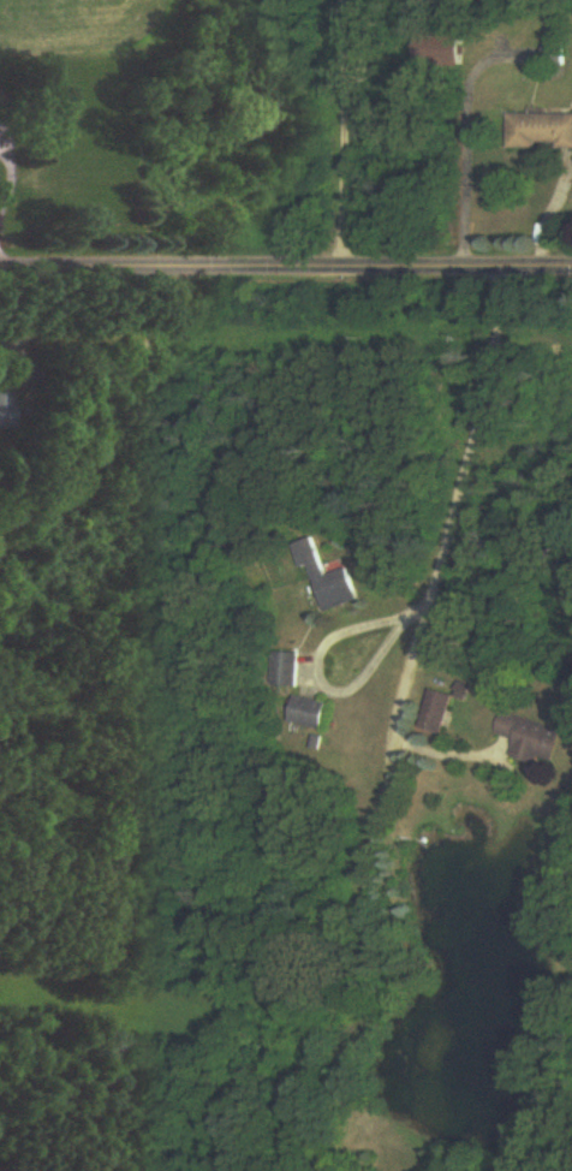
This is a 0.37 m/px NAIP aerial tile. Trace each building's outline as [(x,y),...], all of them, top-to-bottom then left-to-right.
[(512,115),(512,149),(571,149),(571,115),(512,115)] [(13,430),(14,394),(0,394),(0,430),(13,430)] [(326,613),(360,602),(350,570),(327,577),(317,545),(296,552),(302,570),(311,567),(326,613)] [(300,654),(274,654),(274,688),(300,688),(300,654)] [(423,730),(446,736),(457,697),(435,690),(423,730)] [(330,704),(297,698),(292,725),(325,731),(330,704)] [(512,757),(554,769),(565,731),(505,713),(498,736),(517,742),(512,757)]
